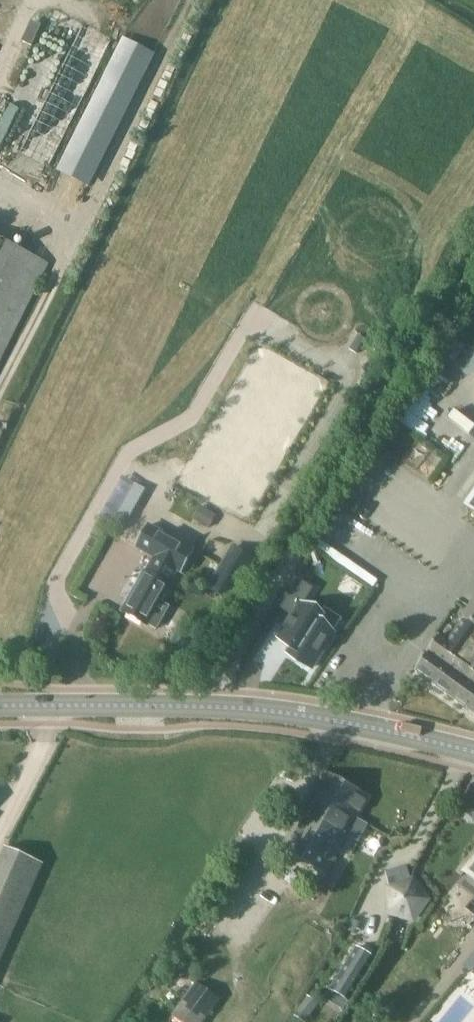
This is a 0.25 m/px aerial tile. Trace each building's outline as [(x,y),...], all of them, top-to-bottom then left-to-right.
[(126,41),(59,173),(87,186),(153,55),(126,41)] [(50,265),(0,240),(0,366),(50,265)] [(449,435),(452,429),(444,424),(440,429),(449,435)] [(123,531),(146,490),(135,484),(112,525),(123,531)] [(465,508),(473,514),(473,495),(465,508)] [(208,528),(216,515),(200,505),(192,519),(208,528)] [(181,574),(194,551),(149,525),(137,548),(155,558),(148,572),(147,572),(124,613),(147,626),(148,623),(157,629),(169,607),(160,602),(177,571),(181,574)] [(293,650),(289,657),(312,671),(333,635),(318,626),(321,620),(303,609),(314,591),(298,582),(280,611),(293,620),(280,642),(293,650)] [(464,619),(465,620),(449,642),(439,636),(416,672),(434,684),(447,667),(461,677),(473,661),(468,657),(473,650),(473,605),(464,619)] [(468,657),(473,661),(461,677),(466,681),(467,679),(473,684),(473,650),(468,657)] [(461,677),(447,667),(434,684),(473,713),(473,684),(467,679),(466,681),(461,677)] [(357,842),(367,825),(356,819),(368,797),(325,772),(283,849),(326,873),(347,836),(357,842)] [(10,940),(42,864),(5,848),(0,861),(0,962),(10,940)] [(463,871),(473,880),(473,858),(463,871)] [(405,866),(385,873),(389,887),(391,886),(409,880),(406,870),(405,866)] [(416,884),(409,880),(391,886),(389,887),(387,893),(388,909),(393,914),(407,918),(414,915),(423,902),(423,895),(416,884)] [(350,1001),(375,959),(356,948),(331,989),(350,1001)] [(466,966),(473,974),(473,957),(466,966)] [(222,1000),(197,983),(173,1017),(179,1021),(206,1021),(222,1000)] [(314,1016),(321,1006),(312,1000),(305,1010),(314,1016)]
